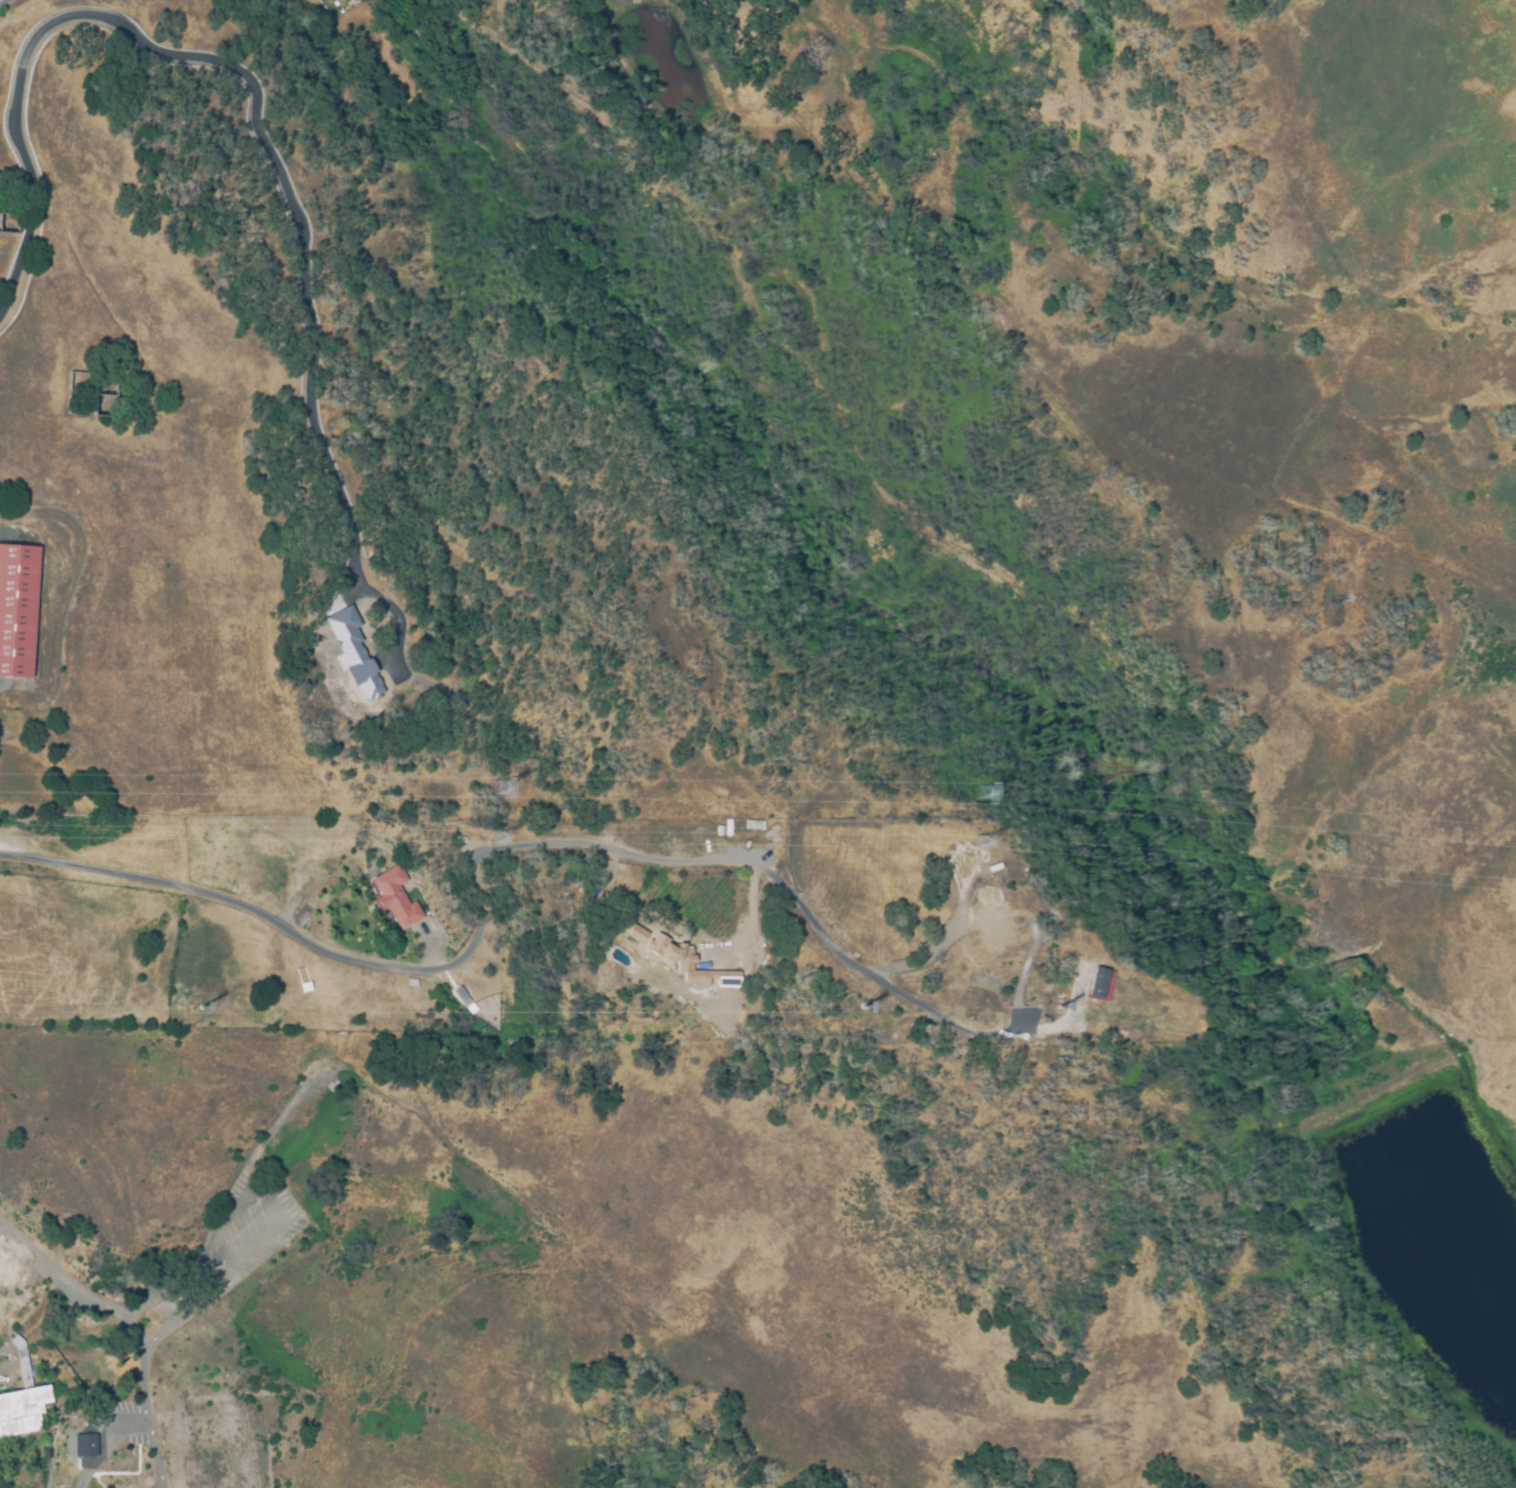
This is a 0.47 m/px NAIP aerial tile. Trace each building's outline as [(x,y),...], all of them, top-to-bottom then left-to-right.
[(19,234),(0,232),(0,214),(21,216),(19,234)] [(33,679),(0,677),(0,544),(42,547),(33,679)] [(347,603),(358,626),(355,628),(383,691),(367,702),(359,682),(352,687),(344,669),(347,666),(325,619),(347,603)] [(744,819),(763,820),(763,829),(743,828),(744,819)] [(403,930),(388,906),(384,909),(377,899),(383,895),(373,880),(400,863),(410,879),(399,886),(411,905),(416,902),(424,916),(403,930)] [(624,938),(655,951),(661,937),(630,924),(624,938)] [(1112,971),(1094,967),(1087,995),(1105,999),(1112,971)] [(275,983),(281,980),(290,998),(284,1001),(275,983)] [(471,1001),(460,985),(451,990),(462,1007),(471,1001)] [(727,1012),(739,1019),(734,1026),(723,1019),(727,1012)] [(44,1430),(0,1439),(0,1394),(25,1389),(17,1348),(9,1341),(16,1332),(26,1343),(34,1387),(51,1384),(55,1402),(43,1405),(45,1413),(41,1414),(44,1430)] [(72,1434),(73,1455),(96,1455),(95,1434),(72,1434)]
